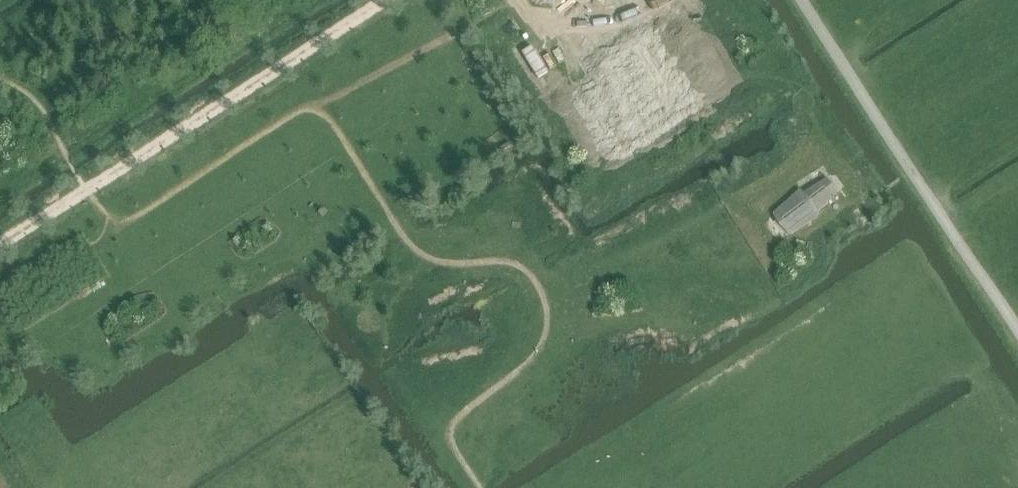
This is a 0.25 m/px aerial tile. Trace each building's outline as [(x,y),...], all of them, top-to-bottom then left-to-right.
[(795,188),(766,210),(779,231),(811,214),(809,210),(832,192),(823,178),(797,191),(795,188)]
